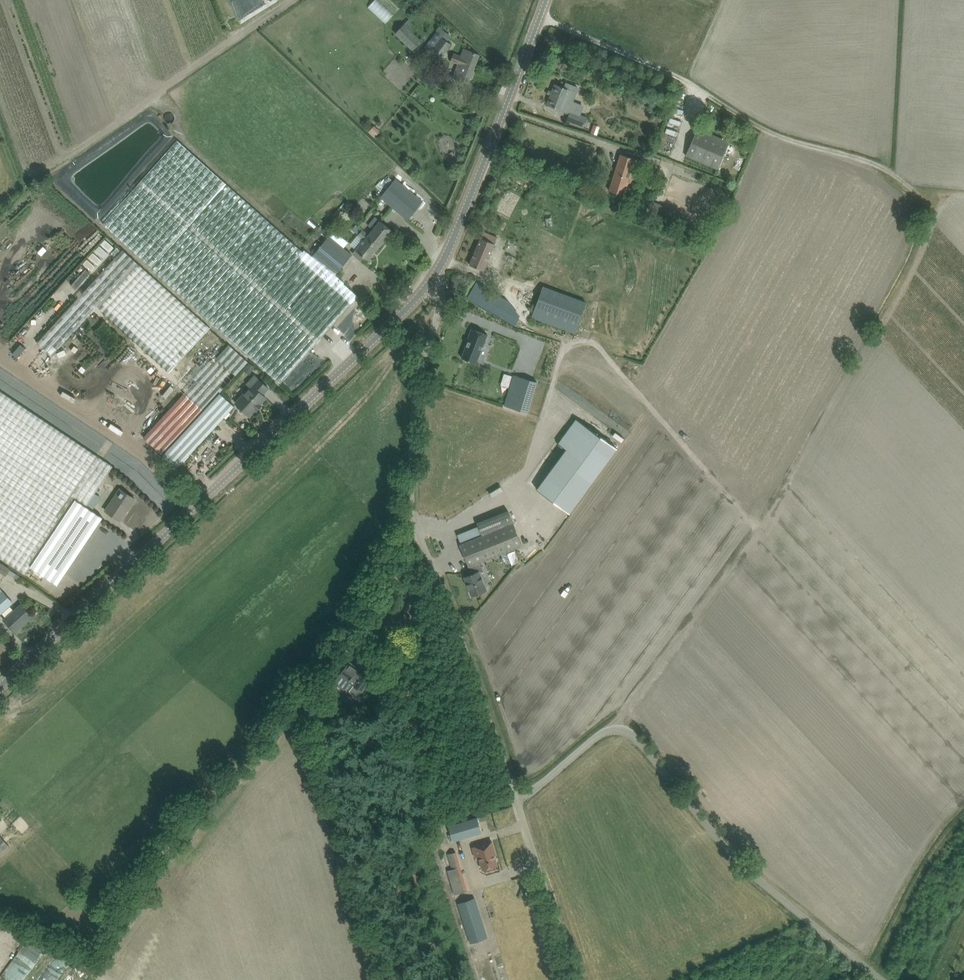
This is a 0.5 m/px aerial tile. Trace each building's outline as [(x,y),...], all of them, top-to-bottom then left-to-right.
[(389,26),(397,17),(380,1),(371,10),(389,26)] [(408,19),(394,33),(412,50),(421,40),(413,33),(417,27),(408,19)] [(440,58),(451,44),(445,40),(449,34),(439,27),(424,47),(440,58)] [(465,49),(463,48),(460,55),(453,52),(450,61),(457,64),(452,76),(454,77),(459,79),(468,83),(479,55),(470,51),(465,49)] [(566,99),(570,90),(555,84),(547,104),(562,110),(567,112),(567,111),(570,111),(566,120),(584,126),(587,118),(580,115),(586,98),(579,95),(575,103),(566,99)] [(378,127),(373,133),(379,139),(385,133),(378,127)] [(679,137),(681,131),(670,129),(669,134),(679,137)] [(717,170),(728,144),(697,131),(686,157),(717,170)] [(352,255),(344,248),(329,235),(311,255),(304,248),(301,251),(175,139),(101,223),(150,267),(273,377),(280,384),(358,296),(343,283),(344,282),(335,275),(352,255)] [(609,191),(618,194),(624,196),(628,184),(634,186),(642,161),(630,157),(621,154),(609,191)] [(689,174),(688,180),(700,182),(701,176),(689,174)] [(395,178),(380,197),(408,219),(423,201),(395,178)] [(504,192),(496,215),(509,219),(516,196),(504,192)] [(641,196),(636,209),(665,221),(670,208),(665,206),(641,196)] [(275,216),(281,212),(273,203),(268,207),(275,216)] [(347,207),(343,212),(349,217),(353,212),(347,207)] [(355,250),(352,254),(361,261),(364,257),(368,260),(380,245),(393,231),(379,220),(377,223),(372,219),(368,225),(372,229),(368,234),(362,229),(361,230),(357,234),(363,239),(363,240),(355,249),(355,250)] [(497,237),(493,235),(484,231),(469,264),(483,270),(497,237)] [(248,362),(241,355),(139,262),(54,354),(163,454),(162,455),(177,468),(235,406),(220,392),(248,362)] [(467,297),(476,302),(514,324),(519,316),(507,300),(476,282),(467,297)] [(532,317),(575,333),(586,302),(543,286),(532,317)] [(467,342),(461,358),(476,363),(487,334),(471,328),(466,341),(467,342)] [(249,363),(243,371),(249,374),(254,366),(249,363)] [(52,381),(65,372),(61,367),(48,375),(52,381)] [(235,403),(249,416),(255,409),(257,410),(262,405),(260,404),(266,398),(263,394),(268,388),(255,375),(247,384),(250,387),(235,403)] [(504,405),(527,412),(537,382),(514,375),(504,405)] [(1,557),(25,573),(42,547),(64,561),(70,551),(96,512),(86,506),(113,464),(106,460),(0,390),(0,556),(1,557)] [(566,449),(537,489),(569,513),(617,448),(576,418),(558,443),(566,449)] [(135,498),(126,493),(120,489),(106,511),(111,515),(120,520),(135,498)] [(522,545),(513,523),(508,510),(477,522),(478,526),(457,534),(461,544),(460,544),(469,567),(470,566),(473,573),(464,577),(472,596),(481,592),(487,590),(479,572),(483,570),(480,562),(522,545)] [(514,552),(508,555),(510,561),(517,558),(514,552)] [(6,575),(10,568),(0,561),(0,571),(6,575)] [(12,602),(2,590),(0,592),(0,613),(12,602)] [(32,617),(25,610),(21,604),(4,620),(8,625),(15,632),(32,617)] [(385,620),(398,626),(403,614),(391,608),(385,620)] [(363,692),(370,682),(376,674),(365,666),(364,667),(359,663),(357,667),(349,661),(344,669),(338,677),(355,689),(356,687),(363,692)] [(453,841),(472,835),(482,832),(477,817),(448,826),(453,841)] [(10,847),(0,835),(0,856),(10,847)] [(483,870),(488,868),(497,865),(493,852),(495,852),(492,841),(473,847),(477,858),(479,857),(483,870)] [(466,891),(460,868),(456,853),(449,855),(453,868),(447,870),(454,895),(466,891)] [(474,942),(478,941),(487,937),(475,898),(461,902),(474,942)] [(43,928),(56,917),(51,911),(47,914),(46,913),(37,921),(43,928)] [(39,966),(42,956),(37,954),(34,965),(39,966)]
